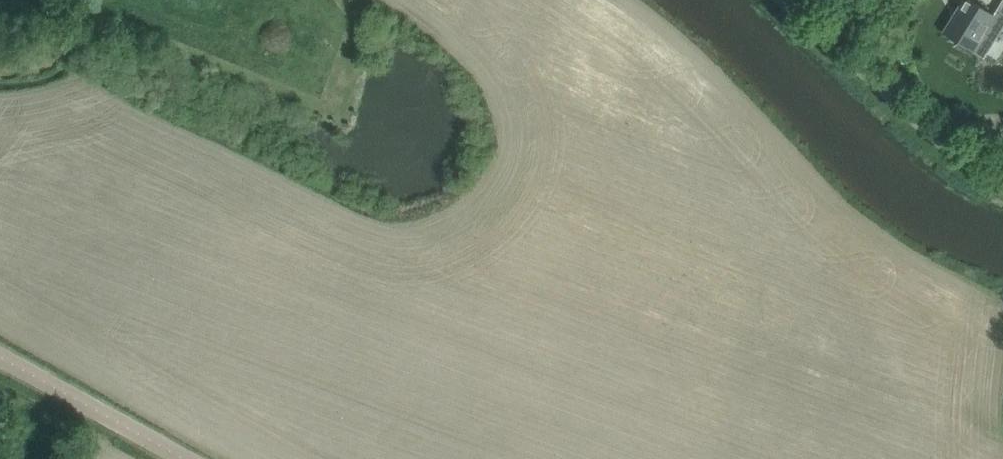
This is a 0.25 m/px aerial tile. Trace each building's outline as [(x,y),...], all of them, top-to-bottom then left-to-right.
[(972,50),(995,15),(971,0),(963,0),(957,10),(958,11),(954,18),(953,17),(943,32),(972,50)]
